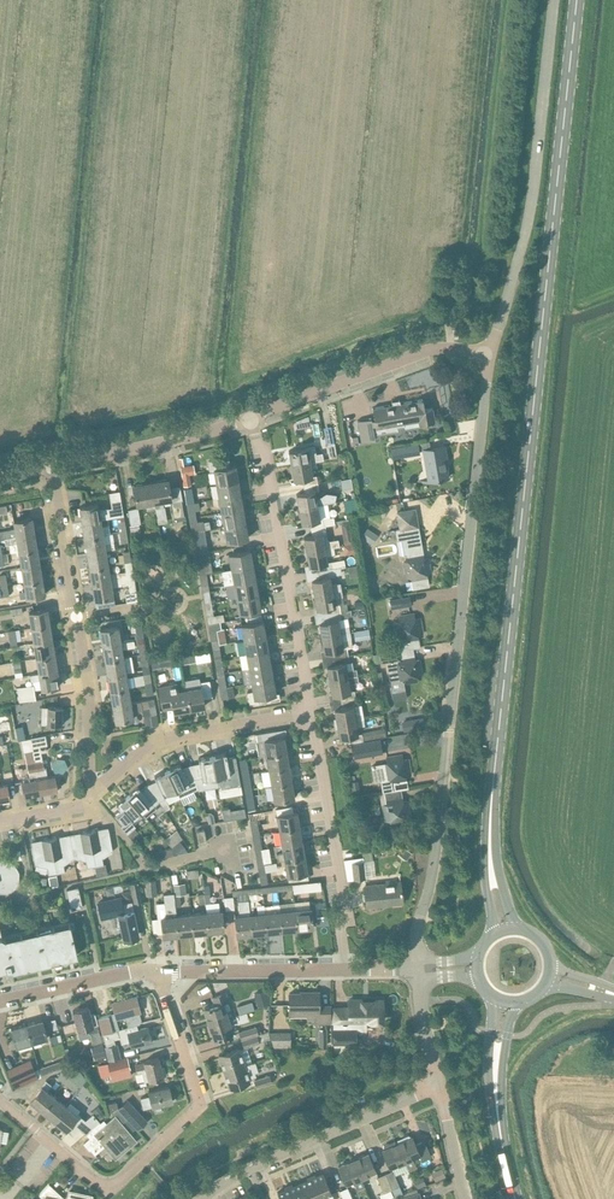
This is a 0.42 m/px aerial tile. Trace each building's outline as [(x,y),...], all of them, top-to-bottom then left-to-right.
[(360,441),(375,439),(374,434),(397,430),(397,427),(404,426),(403,424),(418,421),(418,426),(427,425),(426,421),(435,420),(433,408),(424,409),(422,399),(400,403),(399,399),(391,401),(391,404),(372,407),(374,418),(371,419),(371,418),(356,420),(360,441)] [(334,442),(326,443),(329,458),(337,457),(334,443),(334,442)] [(418,442),(390,447),(392,459),(420,454),(418,442)] [(420,481),(420,483),(448,478),(445,462),(447,462),(444,446),(422,450),(427,479),(420,481)] [(289,451),(291,465),(315,461),(314,455),(309,456),(307,448),(289,451)] [(216,484),(238,480),(235,465),(229,466),(228,458),(208,461),(210,470),(214,470),(216,484)] [(311,468),(316,467),(315,461),(291,465),(294,480),(302,478),(303,485),(317,483),(318,483),(317,475),(312,476),(311,468)] [(195,473),(193,464),(180,467),(184,486),(191,485),(189,474),(195,473)] [(150,482),(155,508),(163,507),(162,501),(171,499),(168,479),(150,482)] [(238,480),(216,484),(219,498),(241,494),(238,480)] [(146,504),(147,510),(155,508),(150,482),(133,485),(137,505),(146,504)] [(299,508),(317,505),(335,502),(336,493),(326,491),(316,498),(315,490),(320,490),(318,483),(317,483),(303,485),(304,492),(296,494),(299,508)] [(191,488),(184,490),(187,504),(194,502),(191,488)] [(79,507),(82,523),(101,520),(108,519),(117,517),(123,516),(120,491),(109,493),(111,508),(99,510),(98,504),(79,507)] [(241,494),(219,498),(221,512),(243,508),(241,494)] [(355,498),(343,500),(345,512),(357,510),(355,498)] [(176,517),(176,521),(186,520),(185,515),(184,515),(181,500),(171,502),(174,517),(176,517)] [(187,504),(189,518),(196,517),(195,511),(200,510),(199,502),(194,503),(194,502),(187,504)] [(311,528),(325,526),(334,524),(333,517),(320,519),(317,505),(299,508),(301,522),(309,521),(311,528)] [(141,523),(138,507),(128,509),(131,525),(141,523)] [(243,508),(221,512),(224,527),(246,523),(243,508)] [(411,576),(413,588),(428,586),(426,574),(431,573),(429,558),(423,558),(414,509),(397,512),(400,529),(396,530),(398,541),(404,539),(407,561),(403,561),(405,577),(411,576)] [(119,532),(127,531),(124,516),(123,516),(117,517),(119,532)] [(189,518),(192,532),(205,530),(205,528),(210,527),(209,519),(203,520),(203,521),(197,521),(196,517),(189,518)] [(4,539),(35,533),(32,518),(13,521),(15,528),(0,530),(0,539),(4,539)] [(101,520),(82,523),(84,538),(103,535),(110,533),(109,526),(108,519),(101,520)] [(348,522),(341,523),(344,545),(352,543),(348,522)] [(246,523),(224,527),(226,541),(248,537),(246,523)] [(304,537),(306,551),(333,547),(339,546),(338,539),(330,540),(327,539),(325,526),(311,528),(312,536),(304,537)] [(366,540),(371,531),(366,528),(360,536),(366,540)] [(205,530),(192,532),(195,553),(209,551),(205,530)] [(127,531),(119,532),(121,543),(128,542),(127,531)] [(18,551),(19,552),(37,548),(35,533),(4,539),(5,545),(8,544),(10,553),(18,551)] [(84,538),(87,553),(106,550),(114,548),(113,542),(104,543),(103,535),(84,538)] [(305,574),(341,567),(345,567),(344,559),(327,562),(326,555),(334,554),(333,547),(306,551),(309,565),(304,566),(305,574)] [(37,548),(19,552),(21,567),(40,563),(37,548)] [(106,550),(87,553),(89,569),(108,565),(106,550)] [(231,569),(253,565),(251,550),(229,554),(231,569)] [(123,552),(124,563),(131,562),(130,551),(123,552)] [(195,553),(199,575),(212,572),(211,562),(209,551),(195,553)] [(4,565),(4,564),(8,563),(7,553),(2,554),(2,555),(0,555),(0,566),(4,565)] [(89,569),(92,584),(134,577),(131,562),(124,563),(126,571),(116,573),(110,574),(108,565),(89,569)] [(21,567),(24,582),(42,579),(40,563),(21,567)] [(253,565),(231,569),(234,583),(256,579),(253,565)] [(312,580),(314,594),(341,589),(340,583),(331,584),(330,577),(334,575),(341,574),(341,567),(305,574),(307,581),(312,580)] [(199,575),(202,589),(209,588),(208,583),(214,582),(212,572),(199,575)] [(123,594),(124,602),(138,600),(134,577),(92,584),(95,599),(113,596),(112,587),(122,585),(124,594),(123,594)] [(20,592),(21,598),(26,597),(45,594),(42,579),(24,582),(25,591),(20,592)] [(256,579),(234,583),(236,598),(258,594),(256,579)] [(9,596),(7,584),(0,586),(2,597),(9,596)] [(209,588),(202,589),(204,603),(212,602),(209,588)] [(313,609),(314,616),(340,612),(339,604),(335,605),(334,597),(342,596),(341,589),(314,594),(317,609),(313,609)] [(258,594),(236,598),(239,612),(261,608),(258,594)] [(392,608),(410,605),(409,595),(390,598),(392,608)] [(221,622),(217,601),(212,602),(204,603),(208,624),(221,622)] [(29,612),(31,627),(50,624),(47,609),(29,612)] [(319,623),(322,637),(350,632),(349,626),(339,628),(338,620),(341,619),(340,612),(314,616),(316,624),(319,623)] [(402,637),(404,649),(412,648),(412,649),(419,647),(417,634),(422,633),(419,618),(415,619),(414,614),(399,617),(399,622),(395,622),(397,638),(402,637)] [(244,640),(266,636),(263,621),(241,625),(244,640)] [(137,639),(144,638),(142,622),(134,623),(137,639)] [(217,630),(222,629),(221,622),(208,624),(212,646),(219,644),(217,630)] [(34,642),(52,639),(50,624),(31,627),(34,642)] [(102,645),(121,642),(118,626),(100,629),(102,645)] [(369,629),(354,631),(355,640),(370,638),(369,629)] [(10,646),(17,645),(15,630),(8,631),(10,646)] [(320,651),(322,659),(348,655),(346,647),(352,646),(350,632),(322,637),(324,650),(320,651)] [(266,636),(244,640),(246,654),(268,650),(266,636)] [(144,638),(137,639),(140,654),(147,653),(144,638)] [(36,658),(55,655),(52,639),(34,642),(36,658)] [(102,645),(105,660),(123,657),(122,648),(135,646),(134,640),(121,642),(102,645)] [(214,660),(222,659),(220,647),(212,649),(214,660)] [(381,663),(386,662),(391,692),(403,690),(402,683),(418,681),(417,676),(422,675),(419,660),(414,661),(412,649),(412,648),(404,649),(380,653),(381,663)] [(268,650),(246,654),(249,668),(271,664),(268,650)] [(147,653),(140,654),(142,670),(149,669),(147,653)] [(180,657),(181,664),(196,662),(195,654),(180,657)] [(39,673),(57,670),(55,655),(36,658),(39,673)] [(327,667),(329,680),(357,675),(356,669),(347,671),(345,663),(349,662),(348,655),(322,659),(323,667),(327,667)] [(123,657),(105,660),(107,676),(126,672),(123,657)] [(181,664),(180,657),(165,660),(166,667),(181,664)] [(222,659),(214,660),(216,671),(224,670),(222,659)] [(20,661),(13,662),(15,677),(22,676),(20,661)] [(251,683),(273,679),(271,664),(249,668),(242,670),(245,684),(251,683)] [(149,669),(142,670),(145,685),(152,684),(149,669)] [(60,686),(57,670),(39,673),(30,675),(31,681),(40,679),(41,689),(60,686)] [(126,672),(107,676),(110,691),(128,688),(126,672)] [(328,694),(329,702),(355,698),(354,690),(350,691),(349,683),(358,681),(357,675),(329,680),(332,694),(328,694)] [(219,688),(226,687),(224,676),(217,677),(219,688)] [(247,692),(250,705),(270,702),(269,695),(276,693),(273,679),(251,683),(253,691),(247,692)] [(16,682),(20,702),(35,699),(34,690),(25,691),(23,680),(16,682)] [(185,689),(189,709),(205,706),(203,698),(212,697),(209,680),(200,682),(200,686),(185,689)] [(173,708),(173,712),(189,709),(185,689),(178,690),(177,682),(158,686),(162,710),(173,708)] [(378,683),(380,694),(386,693),(384,682),(378,683)] [(152,684),(145,685),(146,695),(154,695),(152,684)] [(219,688),(221,699),(229,698),(235,697),(233,686),(226,687),(219,688)] [(110,691),(112,706),(131,703),(131,702),(128,688),(110,691)] [(143,715),(145,727),(159,725),(154,698),(131,702),(131,703),(112,706),(115,721),(133,718),(132,712),(142,710),(142,709),(148,708),(149,714),(143,715)] [(335,710),(337,723),(355,720),(353,706),(356,705),(355,698),(329,702),(331,711),(335,710)] [(61,707),(48,707),(29,706),(29,715),(41,715),(41,724),(65,724),(65,717),(61,717),(61,707)] [(403,732),(424,728),(422,718),(402,722),(403,732)] [(336,738),(337,746),(363,741),(363,740),(386,736),(385,728),(362,732),(362,733),(358,734),(357,726),(364,725),(363,719),(355,720),(337,723),(339,738),(336,738)] [(18,738),(25,737),(23,725),(16,726),(18,738)] [(256,741),(259,756),(266,755),(286,752),(284,736),(277,738),(275,730),(256,734),(258,741),(256,741)] [(31,739),(32,747),(47,745),(45,736),(31,739)] [(383,739),(354,744),(356,757),(385,752),(383,739)] [(38,779),(41,793),(57,790),(55,775),(47,777),(45,765),(43,766),(41,750),(33,751),(38,779)] [(21,782),(24,796),(41,793),(38,779),(33,751),(24,753),(30,780),(21,782)] [(266,755),(269,770),(289,767),(286,752),(266,755)] [(218,785),(218,788),(239,785),(238,776),(234,757),(227,758),(226,753),(212,756),(217,785),(218,785)] [(190,765),(198,788),(217,785),(212,756),(198,758),(199,763),(190,765)] [(383,778),(381,779),(383,792),(385,792),(392,791),(400,789),(407,788),(405,775),(410,775),(407,759),(403,760),(402,756),(387,758),(388,763),(380,764),(383,778)] [(241,775),(249,774),(246,758),(239,759),(241,775)] [(176,789),(179,797),(197,788),(198,788),(190,765),(182,769),(180,764),(167,770),(176,790),(176,789)] [(271,785),(292,782),(289,767),(269,770),(271,785)] [(159,801),(165,810),(170,808),(164,795),(176,790),(167,770),(154,776),(157,780),(148,784),(159,801)] [(249,774),(241,775),(244,790),(252,789),(249,774)] [(360,795),(358,780),(350,781),(352,796),(360,795)] [(292,782),(271,785),(274,801),(294,797),(292,782)] [(10,799),(8,784),(0,785),(0,800),(10,799)] [(159,801),(148,784),(141,790),(138,786),(127,795),(141,812),(145,816),(155,808),(154,806),(159,801)] [(244,790),(248,811),(255,810),(252,789),(244,790)] [(390,820),(391,825),(406,822),(405,817),(410,816),(407,801),(402,802),(400,789),(392,791),(385,792),(387,804),(383,805),(385,820),(390,820)] [(120,826),(126,834),(135,826),(131,821),(141,812),(127,795),(117,804),(120,808),(114,813),(123,824),(120,826)] [(224,821),(232,819),(230,810),(230,808),(222,809),(224,821)] [(279,830),(299,827),(297,811),(277,815),(279,830)] [(252,835),(259,834),(255,813),(248,814),(252,835)] [(299,827),(279,830),(282,845),(302,842),(299,827)] [(89,831),(95,866),(103,864),(101,853),(113,851),(109,829),(104,830),(104,828),(89,831)] [(206,842),(204,829),(196,831),(198,843),(206,842)] [(185,848),(179,840),(182,838),(177,830),(165,839),(171,847),(178,855),(188,852),(185,848)] [(85,856),(87,867),(95,866),(89,831),(73,834),(74,836),(70,837),(74,858),(85,856)] [(259,834),(252,835),(254,850),(262,849),(259,834)] [(50,838),(57,873),(65,872),(63,861),(74,858),(70,837),(66,838),(65,835),(50,838)] [(46,864),(48,875),(57,873),(50,838),(35,841),(35,843),(31,844),(35,866),(46,864)] [(276,854),(277,861),(284,860),(305,857),(302,842),(282,845),(283,853),(276,854)] [(262,849),(254,850),(257,865),(264,864),(262,849)] [(344,860),(347,881),(366,878),(364,861),(373,860),(372,852),(362,853),(363,857),(344,860)] [(305,857),(284,860),(287,875),(307,872),(305,857)] [(6,893),(14,888),(19,881),(19,872),(15,864),(7,859),(0,859),(0,893),(6,893)] [(264,864),(257,865),(260,885),(268,883),(264,864)] [(198,869),(187,870),(188,879),(199,877),(198,869)] [(156,895),(155,879),(145,880),(146,896),(156,895)] [(143,902),(138,882),(130,884),(134,904),(143,902)] [(400,882),(364,886),(367,907),(402,903),(400,882)] [(204,894),(205,903),(211,903),(209,885),(202,885),(202,889),(203,889),(203,891),(204,891),(204,894)] [(67,890),(71,910),(83,907),(78,887),(67,890)] [(160,917),(163,936),(178,934),(176,915),(175,906),(174,897),(174,893),(163,894),(166,917),(160,917)] [(125,913),(123,913),(120,897),(99,902),(102,917),(118,914),(123,938),(139,935),(131,902),(123,904),(125,913)] [(234,916),(236,935),(252,933),(250,914),(249,914),(248,900),(238,901),(239,915),(234,916)] [(265,913),(267,932),(282,930),(280,911),(279,911),(279,904),(273,905),(274,912),(265,913)] [(295,909),(297,928),(313,927),(311,908),(295,909)] [(280,911),(282,930),(297,928),(295,909),(280,911)] [(206,912),(209,931),(224,929),(222,910),(206,912)] [(191,914),(193,933),(209,931),(206,912),(191,914)] [(250,914),(252,933),(267,932),(265,913),(250,914)] [(176,915),(178,934),(193,933),(191,914),(176,915)] [(317,925),(329,924),(328,916),(316,918),(317,925)] [(5,965),(6,968),(11,967),(11,970),(21,968),(21,966),(34,963),(35,965),(54,960),(53,958),(66,955),(67,957),(77,955),(70,923),(4,938),(1,936),(0,930),(0,966),(5,965)] [(251,1002),(253,1008),(271,1005),(267,989),(255,992),(257,1000),(251,1002)] [(314,1014),(314,1023),(330,1023),(330,1006),(318,1006),(318,992),(301,992),(301,993),(289,993),(289,1014),(314,1014)] [(204,1008),(209,1024),(236,1016),(234,1008),(226,1011),(223,1003),(228,1001),(226,993),(212,997),(215,1005),(204,1008)] [(98,1018),(102,1034),(119,1029),(116,1019),(125,1016),(128,1026),(136,1024),(139,1023),(141,1019),(139,1012),(141,1012),(136,996),(112,1003),(114,1013),(98,1018)] [(334,1052),(354,1052),(354,1044),(356,1044),(356,1028),(353,1028),(353,1021),(382,1021),(382,1000),(349,1000),(349,1010),(343,1010),(343,1008),(333,1008),(333,1027),(334,1029),(332,1029),(332,1044),(334,1045),(334,1052)] [(93,1044),(102,1042),(101,1035),(100,1035),(99,1031),(99,1030),(94,1013),(90,1014),(88,1007),(73,1011),(78,1030),(87,1027),(89,1033),(91,1033),(93,1044)] [(209,1024),(214,1039),(233,1033),(230,1025),(238,1022),(236,1016),(209,1024)] [(26,1024),(31,1042),(47,1038),(42,1019),(26,1024)] [(31,1042),(26,1024),(11,1028),(16,1047),(31,1042)] [(119,1029),(102,1034),(101,1035),(102,1042),(104,1041),(106,1046),(104,1047),(108,1060),(120,1057),(117,1043),(115,1043),(114,1038),(120,1037),(121,1043),(130,1041),(132,1048),(151,1043),(147,1027),(137,1029),(136,1024),(128,1026),(119,1029)] [(238,1032),(241,1040),(261,1034),(261,1033),(259,1026),(256,1027),(256,1026),(238,1032)] [(241,1040),(243,1048),(260,1043),(259,1042),(270,1039),(268,1031),(261,1033),(261,1034),(241,1040)] [(292,1046),(291,1031),(272,1031),(272,1047),(292,1046)] [(52,1045),(55,1059),(62,1057),(59,1042),(58,1043),(56,1035),(50,1037),(51,1045),(52,1045)] [(219,1055),(224,1071),(245,1065),(240,1048),(219,1055)] [(128,1067),(126,1057),(107,1061),(110,1072),(128,1067)] [(142,1072),(144,1082),(149,1080),(149,1081),(164,1077),(163,1076),(166,1075),(164,1067),(161,1068),(158,1057),(144,1061),(144,1062),(135,1064),(137,1073),(142,1072)] [(224,1071),(229,1088),(250,1081),(249,1078),(256,1076),(255,1072),(258,1071),(255,1061),(245,1065),(224,1071)] [(8,1071),(14,1086),(37,1076),(35,1070),(28,1072),(24,1064),(8,1071)] [(57,1077),(63,1082),(75,1068),(69,1066),(63,1073),(61,1071),(57,1077)] [(63,1082),(73,1091),(78,1085),(80,1087),(86,1080),(78,1069),(75,1068),(63,1082)] [(256,1087),(272,1082),(269,1075),(254,1079),(256,1087)] [(29,1100),(41,1110),(53,1095),(47,1090),(51,1085),(46,1080),(41,1086),(29,1100)] [(141,1098),(143,1108),(152,1106),(152,1107),(173,1102),(169,1086),(148,1091),(150,1096),(141,1098)] [(53,1095),(41,1110),(53,1120),(65,1105),(53,1095)] [(138,1129),(147,1121),(131,1104),(122,1112),(138,1129)] [(66,1130),(73,1135),(79,1128),(86,1134),(86,1135),(98,1125),(97,1125),(100,1123),(92,1114),(85,1120),(78,1114),(77,1115),(65,1105),(53,1120),(66,1130)] [(100,1141),(115,1158),(136,1141),(122,1123),(127,1118),(118,1108),(112,1112),(111,1112),(114,1116),(100,1129),(98,1125),(86,1135),(90,1138),(83,1143),(89,1150),(100,1141)] [(405,1161),(409,1171),(417,1168),(412,1158),(419,1155),(422,1161),(431,1157),(424,1140),(415,1144),(412,1137),(411,1137),(408,1135),(397,1140),(398,1143),(397,1143),(405,1161)] [(382,1150),(390,1168),(405,1161),(397,1143),(396,1144),(395,1140),(383,1145),(383,1149),(382,1150)] [(361,1178),(376,1171),(368,1153),(353,1159),(361,1178)] [(354,1181),(358,1190),(365,1187),(361,1178),(353,1159),(338,1166),(346,1184),(354,1181)] [(443,1167),(432,1170),(435,1179),(445,1176),(443,1167)] [(391,1189),(394,1196),(402,1193),(392,1170),(384,1174),(391,1189)] [(310,1178),(320,1198),(331,1194),(322,1173),(310,1178)] [(377,1177),(383,1193),(391,1189),(384,1174),(377,1177)] [(306,1198),(319,1198),(320,1198),(310,1178),(299,1183),(306,1198)] [(299,1183),(288,1188),(293,1198),(306,1198),(299,1183)] [(65,1198),(49,1184),(39,1195),(43,1198),(64,1198),(65,1198)] [(339,1191),(343,1198),(352,1198),(347,1187),(339,1191)] [(288,1188),(277,1192),(280,1198),(293,1198),(288,1188)] [(401,1198),(421,1198),(419,1192),(417,1192),(416,1189),(401,1194),(402,1197),(401,1197),(401,1198)]
